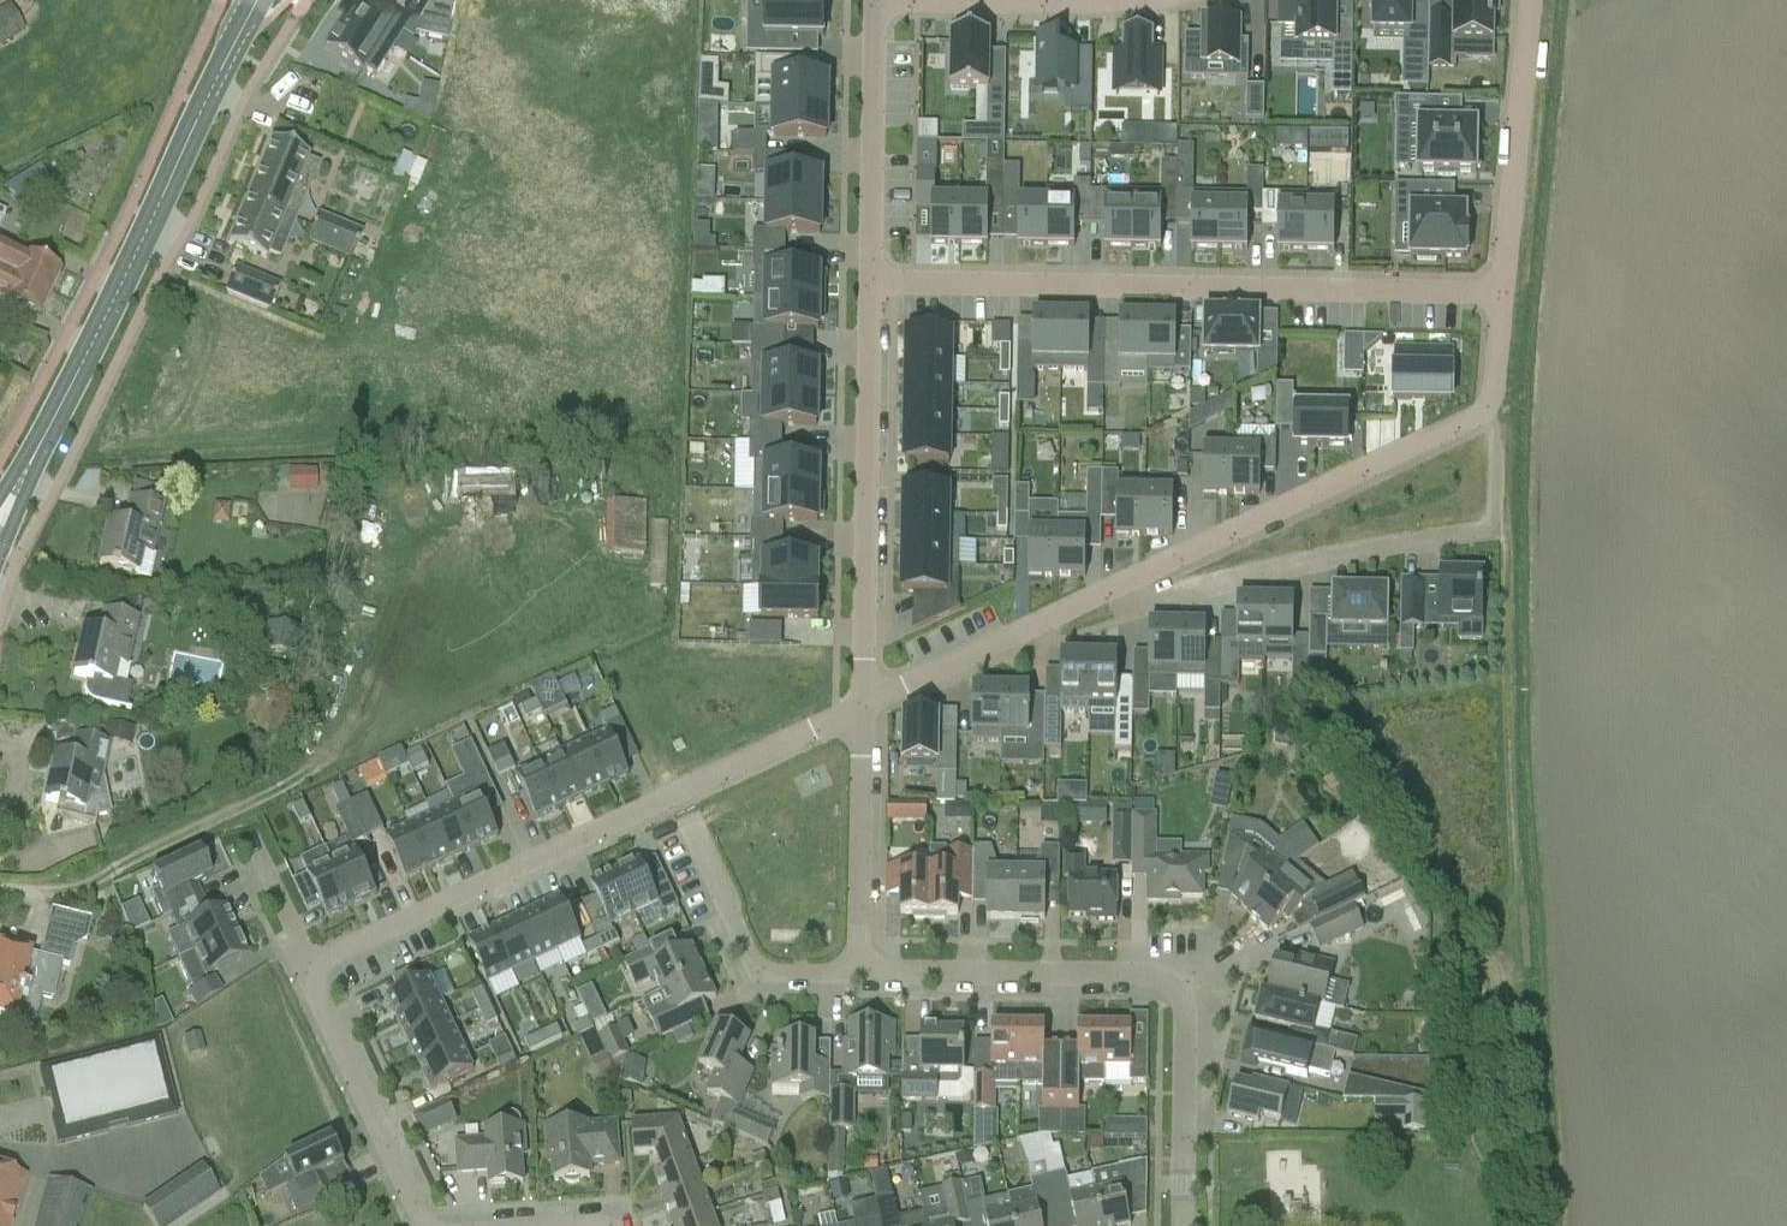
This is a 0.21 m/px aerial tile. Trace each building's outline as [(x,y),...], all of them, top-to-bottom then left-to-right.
[(324,48),(361,71),(362,70),(374,78),(402,34),(412,40),(415,36),(445,42),(455,0),(425,0),(422,4),(419,17),(410,15),(401,9),(402,7),(391,0),(355,0),(324,48)] [(748,41),(754,41),(753,54),(790,55),(790,38),(823,38),(824,0),(766,0),(765,20),(748,20),(748,41)] [(1280,28),(1296,29),(1296,46),(1333,46),(1332,79),(1351,79),(1352,26),(1335,25),(1335,0),(1280,0),(1280,28)] [(1410,7),(1410,0),(1369,0),(1369,11),(1373,11),(1373,34),(1408,34),(1408,46),(1429,46),(1429,18),(1429,7),(1410,7)] [(1467,43),(1492,43),(1492,15),(1498,15),(1498,0),(1455,0),(1455,19),(1429,18),(1429,46),(1428,75),(1455,75),(1455,63),(1467,63),(1467,43)] [(24,31),(9,5),(0,11),(0,45),(24,31)] [(1185,37),(1184,81),(1191,81),(1191,80),(1203,81),(1203,75),(1204,75),(1204,68),(1235,69),(1235,82),(1247,82),(1248,44),(1239,44),(1239,23),(1221,23),(1221,20),(1205,19),(1205,23),(1203,23),(1203,37),(1185,37)] [(1116,54),(1115,91),(1158,91),(1158,55),(1153,55),(1153,35),(1122,34),(1121,54),(1116,54)] [(951,36),(950,92),(987,93),(986,111),(1004,112),(1005,78),(988,77),(989,37),(951,36)] [(1038,37),(1037,95),(1089,95),(1091,95),(1092,52),(1065,52),(1065,53),(1060,53),(1060,38),(1060,37),(1056,37),(1049,37),(1038,37)] [(761,60),(761,80),(774,80),(774,108),(827,109),(827,79),(792,79),(793,61),(761,60)] [(1428,75),(1407,75),(1407,89),(1428,89),(1428,76),(1428,75)] [(404,101),(401,113),(429,125),(437,87),(421,84),(416,104),(404,101)] [(1246,88),(1245,122),(1263,122),(1264,89),(1246,88)] [(699,93),(699,107),(728,107),(728,93),(699,93)] [(1394,101),(1394,118),(1418,119),(1417,174),(1438,174),(1437,178),(1455,178),(1455,174),(1475,175),(1475,170),(1479,170),(1480,153),(1476,153),(1476,126),(1432,125),(1432,119),(1436,119),(1436,101),(1394,101)] [(774,108),(773,138),(826,139),(827,109),(774,108)] [(1054,141),(1055,110),(1008,109),(1007,140),(1054,141)] [(1176,129),(1145,128),(1144,148),(1176,148),(1176,129)] [(962,145),(984,146),(984,129),(962,129),(962,145)] [(1291,132),(1291,149),(1307,149),(1307,132),(1291,132)] [(1309,152),(1309,154),(1348,154),(1348,135),(1325,135),(1310,134),(1309,152)] [(734,136),(734,156),(755,156),(766,156),(766,137),(755,136),(734,136)] [(271,140),(249,193),(271,202),(267,210),(294,222),(318,166),(306,161),(309,156),(271,140)] [(1079,147),(1079,163),(1088,163),(1089,147),(1079,147)] [(1123,148),(1123,160),(1133,160),(1134,148),(1123,148)] [(755,156),(754,176),(768,176),(767,204),(820,205),(821,175),(786,175),(786,157),(766,156),(755,156)] [(960,203),(959,246),(988,247),(988,212),(1003,212),(1003,197),(1003,167),(1004,164),(986,164),(985,194),(960,193),(960,203)] [(1133,194),(1132,249),(1160,249),(1161,225),(1175,225),(1176,195),(1176,165),(1161,165),(1160,195),(1133,194)] [(1003,167),(1003,197),(1019,198),(1019,168),(1003,167)] [(6,190),(17,206),(49,186),(39,169),(6,190)] [(917,172),(916,211),(931,212),(931,246),(959,246),(960,203),(960,193),(933,193),(934,172),(917,172)] [(1046,204),(1045,248),(1074,248),(1074,226),(1089,227),(1090,194),(1090,183),(1073,183),(1073,193),(1046,193),(1046,204)] [(1465,230),(1465,211),(1453,211),(1454,188),(1394,187),(1394,225),(1411,226),(1410,259),(1417,259),(1416,263),(1436,263),(1436,259),(1464,259),(1464,256),(1468,256),(1468,230),(1465,230)] [(271,202),(249,193),(228,244),(266,260),(268,255),(278,260),(294,222),(267,210),(271,202)] [(1090,194),(1089,227),(1104,227),(1103,249),(1132,249),(1133,194),(1104,194),(1090,194)] [(1176,195),(1175,225),(1191,225),(1190,250),(1219,251),(1220,196),(1191,195),(1176,195)] [(1220,196),(1219,251),(1247,251),(1248,196),(1220,196)] [(1262,215),(1262,230),(1277,231),(1277,252),(1305,252),(1306,209),(1306,197),(1277,197),(1263,197),(1262,215)] [(753,233),(753,252),(785,253),(785,235),(820,236),(820,205),(767,204),(767,233),(753,233)] [(1018,204),(1017,247),(1045,248),(1046,204),(1018,204)] [(1306,209),(1305,252),(1334,252),(1334,209),(1306,209)] [(337,240),(331,253),(349,260),(360,233),(317,215),(311,229),(337,240)] [(306,243),(331,253),(337,240),(311,229),(306,243)] [(49,294),(60,271),(27,255),(24,260),(0,249),(0,271),(49,294)] [(753,252),(753,272),(755,272),(754,300),(824,302),(824,282),(819,282),(819,271),(784,271),(785,253),(753,252)] [(222,292),(267,310),(278,286),(232,267),(222,292)] [(49,294),(0,271),(0,299),(38,317),(45,301),(49,294)] [(692,288),(691,300),(703,300),(704,287),(692,287),(692,288)] [(752,330),(751,348),(783,349),(783,331),(818,332),(818,322),(824,322),(824,302),(754,300),(754,330),(752,330)] [(1276,356),(1277,330),(1258,330),(1258,315),(1238,315),(1238,314),(1226,314),(1226,315),(1205,314),(1204,355),(1276,356)] [(1017,349),(1017,380),(1033,380),(1033,372),(1060,373),(1061,318),(1033,317),(1032,349),(1017,349)] [(1061,318),(1060,373),(1087,373),(1087,389),(1103,390),(1104,347),(1089,347),(1089,318),(1061,318)] [(1104,347),(1103,390),(1119,390),(1120,374),(1146,374),(1147,319),(1119,319),(1118,348),(1104,347)] [(1147,319),(1146,374),(1175,375),(1175,374),(1188,374),(1188,377),(1190,377),(1190,333),(1189,333),(1189,335),(1176,335),(1176,320),(1147,319)] [(906,360),(950,360),(951,334),(907,333),(906,360)] [(1383,339),(1363,338),(1363,356),(1383,339)] [(1000,347),(1000,362),(1009,362),(1010,348),(1000,347)] [(751,348),(751,367),(753,367),(752,397),(817,398),(817,368),(783,367),(783,349),(751,348)] [(1396,370),(1394,370),(1393,401),(1451,402),(1451,371),(1445,370),(1445,353),(1396,353),(1396,370)] [(906,386),(950,387),(950,360),(906,360),(906,386)] [(1009,362),(1000,362),(999,377),(1009,377),(1009,362)] [(950,387),(906,386),(905,412),(949,413),(950,387)] [(1293,391),(1276,390),(1275,435),(1294,435),(1294,451),(1347,452),(1347,447),(1351,447),(1352,428),(1347,428),(1347,415),(1348,413),(1326,413),(1327,403),(1292,402),(1293,391)] [(1190,394),(1190,409),(1204,409),(1204,394),(1190,394)] [(750,425),(750,445),(781,445),(781,427),(816,428),(817,398),(752,397),(752,398),(764,398),(763,425),(750,425)] [(1009,414),(1009,399),(999,399),(999,414),(1009,414)] [(949,413),(905,412),(905,439),(949,440),(949,413)] [(1189,417),(1189,432),(1204,425),(1198,412),(1189,417)] [(1009,414),(999,414),(999,429),(1008,429),(1009,414)] [(1007,473),(1010,439),(992,437),(990,471),(1007,473)] [(905,439),(904,465),(949,466),(949,440),(905,439)] [(1231,499),(1232,443),(1203,443),(1202,498),(1231,499)] [(1274,476),(1275,444),(1232,443),(1231,499),(1259,499),(1260,476),(1274,476)] [(750,445),(749,464),(754,464),(754,493),(818,494),(818,464),(781,463),(781,445),(750,445)] [(515,498),(514,466),(452,469),(454,501),(515,498)] [(288,468),(289,490),(318,490),(317,467),(288,468)] [(338,472),(320,472),(320,487),(338,487),(338,472)] [(1101,475),(1101,504),(1116,504),(1116,495),(1116,475),(1101,475)] [(1172,539),(1173,486),(1144,485),(1144,495),(1143,538),(1172,539)] [(904,489),(903,515),(948,516),(948,489),(904,489)] [(751,521),(751,541),(782,541),(783,524),(817,524),(817,519),(823,519),(823,499),(818,498),(818,494),(754,493),(753,521),(751,521)] [(1143,538),(1144,495),(1116,495),(1116,504),(1115,538),(1143,538)] [(645,554),(647,502),(607,500),(605,553),(645,554)] [(136,575),(135,579),(148,581),(154,557),(150,556),(161,508),(130,501),(124,528),(107,525),(98,566),(110,569),(110,570),(117,571),(117,570),(136,575)] [(997,503),(997,517),(1007,518),(1007,503),(997,503)] [(903,515),(903,542),(948,542),(948,541),(948,516),(903,515)] [(1007,518),(997,517),(997,532),(1007,532),(1007,518)] [(1057,535),(1056,579),(1085,579),(1085,551),(1085,536),(1086,518),(1057,517),(1057,526),(1057,535)] [(1056,579),(1057,535),(1057,526),(1029,525),(1028,578),(1056,579)] [(751,541),(750,561),(752,561),(752,589),(818,590),(818,589),(816,589),(817,560),(782,559),(782,541),(751,541)] [(903,542),(903,569),(947,570),(959,570),(959,542),(948,541),(948,542),(903,542)] [(1013,570),(1013,555),(1003,555),(1003,570),(1013,570)] [(903,569),(902,595),(917,595),(916,629),(916,631),(954,613),(954,611),(946,596),(947,596),(947,570),(903,569)] [(1481,622),(1482,577),(1482,575),(1476,575),(1476,572),(1478,572),(1478,570),(1460,570),(1460,572),(1462,572),(1462,574),(1439,574),(1439,576),(1440,576),(1440,603),(1423,602),(1423,588),(1400,588),(1400,630),(1422,630),(1422,621),(1481,622)] [(752,589),(752,590),(761,590),(761,619),(818,620),(818,590),(752,589)] [(1385,632),(1386,593),(1384,593),(1384,590),(1364,589),(1364,593),(1333,593),(1333,631),(1343,631),(1343,638),(1365,639),(1365,632),(1385,632)] [(1219,686),(1235,686),(1236,655),(1264,656),(1264,646),(1265,603),(1236,602),(1236,644),(1220,644),(1219,686)] [(1293,646),(1293,603),(1265,603),(1264,646),(1293,646)] [(84,683),(83,689),(84,693),(85,696),(88,700),(90,701),(94,702),(126,710),(130,687),(111,682),(115,664),(125,666),(135,622),(103,615),(98,638),(82,634),(73,677),(85,680),(84,683)] [(1326,659),(1326,621),(1309,621),(1308,659),(1326,659)] [(749,627),(749,647),(781,647),(781,627),(749,627)] [(1176,680),(1177,627),(1149,627),(1148,680),(1176,680)] [(1205,681),(1205,628),(1177,627),(1176,680),(1205,681)] [(1308,683),(1308,659),(1308,652),(1292,652),(1291,683),(1308,683)] [(1400,652),(1399,664),(1411,664),(1411,652),(1400,652)] [(1088,715),(1089,657),(1061,656),(1060,714),(1088,715)] [(1116,715),(1117,657),(1089,657),(1088,715),(1116,715)] [(269,665),(266,682),(283,685),(286,668),(269,665)] [(559,697),(554,686),(538,694),(543,705),(559,697)] [(1001,691),(972,691),(971,744),(1000,744),(1001,691)] [(1044,751),(1044,720),(1029,720),(1029,692),(1001,691),(1000,744),(1027,745),(1027,750),(1044,751)] [(542,713),(539,707),(537,703),(521,710),(526,721),(542,713)] [(612,713),(596,720),(601,731),(617,724),(612,713)] [(956,776),(957,736),(937,735),(938,718),(904,717),(904,722),(898,722),(898,738),(904,738),(903,764),(935,764),(935,776),(956,776)] [(1060,751),(1061,720),(1044,719),(1044,720),(1044,751),(1060,751)] [(1276,729),(1274,743),(1292,746),(1294,732),(1276,729)] [(629,777),(609,734),(586,744),(606,788),(629,777)] [(44,802),(57,805),(56,809),(60,809),(62,821),(69,820),(95,826),(97,814),(110,812),(102,767),(106,747),(75,740),(70,763),(54,760),(44,802)] [(471,743),(451,752),(470,793),(474,791),(490,783),(485,772),(471,743)] [(606,788),(586,744),(563,755),(583,799),(606,788)] [(504,747),(488,755),(494,768),(499,779),(515,771),(510,761),(504,747)] [(402,752),(379,762),(387,779),(410,768),(407,764),(404,756),(402,752)] [(583,799),(563,755),(540,766),(560,810),(583,799)] [(423,756),(407,764),(410,768),(413,775),(429,767),(423,756)] [(560,810),(540,766),(516,777),(537,820),(560,810)] [(1212,807),(1229,808),(1231,773),(1213,772),(1212,807)] [(498,838),(478,795),(455,806),(476,849),(498,838)] [(369,840),(385,833),(368,797),(352,804),(364,830),(369,840)] [(1134,801),(1134,815),(1152,815),(1152,802),(1134,801)] [(364,830),(352,804),(336,812),(353,848),(369,840),(364,830)] [(311,821),(304,805),(293,810),(300,826),(311,821)] [(476,849),(455,806),(432,817),(453,860),(476,849)] [(926,824),(926,806),(903,806),(902,824),(926,824)] [(1040,808),(1040,825),(1058,825),(1058,808),(1040,808)] [(1132,818),(1132,867),(1132,880),(1146,880),(1146,905),(1180,905),(1180,900),(1203,900),(1203,876),(1207,876),(1208,859),(1181,859),(1181,864),(1155,863),(1156,815),(1152,815),(1134,815),(1132,815),(1132,818)] [(453,860),(432,817),(409,828),(429,871),(453,860)] [(1112,867),(1132,867),(1132,818),(1112,818),(1112,867)] [(1360,821),(1345,832),(1355,845),(1369,835),(1360,821)] [(1226,847),(1222,871),(1239,874),(1244,879),(1232,893),(1229,896),(1231,898),(1249,913),(1247,916),(1247,917),(1286,872),(1319,849),(1307,832),(1279,852),(1257,833),(1230,827),(1228,839),(1226,847)] [(429,871),(409,828),(386,839),(406,882),(429,871)] [(987,921),(1016,922),(1016,873),(999,873),(991,848),(973,848),(973,853),(973,882),(987,883),(987,921)] [(353,907),(333,864),(326,849),(301,861),(307,876),(293,883),(307,913),(322,906),(328,919),(353,907)] [(1016,873),(1016,922),(1021,922),(1021,925),(1039,925),(1039,922),(1044,922),(1045,883),(1059,884),(1060,860),(1060,849),(1042,849),(1034,873),(1016,873)] [(973,882),(973,853),(945,853),(945,850),(930,850),(930,870),(929,920),(945,920),(945,917),(958,917),(958,895),(973,895),(973,882)] [(377,896),(356,853),(333,864),(353,907),(377,896)] [(188,890),(209,880),(197,854),(150,876),(157,891),(149,894),(162,920),(170,917),(169,916),(194,904),(188,890)] [(1069,880),(1069,918),(1094,919),(1094,922),(1117,923),(1117,899),(1117,879),(1084,879),(1084,858),(1065,858),(1064,880),(1069,880)] [(678,907),(666,881),(651,888),(639,862),(615,874),(635,917),(659,905),(663,914),(678,907)] [(914,920),(929,920),(930,870),(886,869),(886,898),(900,898),(900,916),(914,916),(914,920)] [(1286,872),(1247,917),(1266,933),(1271,931),(1281,919),(1286,923),(1291,921),(1303,908),(1308,912),(1314,909),(1320,922),(1342,912),(1364,901),(1356,884),(1320,901),(1311,894),(1286,872)] [(635,917),(615,874),(590,885),(610,929),(635,917)] [(1368,903),(1374,913),(1405,898),(1400,887),(1368,903)] [(581,942),(561,899),(538,910),(558,953),(581,942)] [(177,932),(166,937),(177,960),(234,933),(223,909),(208,916),(201,901),(194,904),(169,916),(170,917),(177,932)] [(136,902),(119,911),(128,936),(148,927),(136,902)] [(1401,911),(1412,934),(1422,929),(1411,906),(1401,911)] [(1309,930),(1319,951),(1363,931),(1353,909),(1309,930)] [(558,953),(538,910),(515,921),(535,964),(558,953)] [(37,961),(68,968),(76,937),(86,939),(90,920),(68,915),(65,928),(47,923),(37,961)] [(535,964),(515,921),(492,932),(512,975),(535,964)] [(512,975),(492,932),(468,943),(489,986),(512,975)] [(188,985),(246,958),(234,933),(177,960),(188,985)] [(615,933),(599,941),(604,952),(620,944),(615,933)] [(661,993),(703,973),(691,947),(679,953),(673,940),(623,964),(635,989),(655,980),(661,993)] [(599,941),(582,949),(588,959),(604,952),(599,941)] [(12,1018),(33,1024),(39,999),(51,1002),(60,966),(37,961),(38,959),(0,950),(0,1015),(12,1018)] [(1267,993),(1325,1007),(1334,967),(1309,960),(1307,966),(1276,959),(1267,993)] [(412,983),(407,972),(391,980),(396,990),(412,983)] [(703,973),(661,993),(641,1002),(660,1042),(688,1029),(682,1016),(716,1000),(703,973)] [(398,1023),(441,1002),(430,979),(387,999),(398,1023)] [(196,1009),(221,993),(212,980),(188,996),(196,1009)] [(490,1007),(482,991),(472,996),(479,1012),(490,1007)] [(1318,1008),(1262,995),(1255,1024),(1298,1034),(1296,1045),(1325,1053),(1329,1035),(1312,1031),(1318,1008)] [(409,1046),(452,1025),(441,1002),(398,1023),(409,1046)] [(599,1006),(585,1012),(592,1026),(606,1019),(599,1006)] [(498,1023),(491,1007),(480,1012),(487,1028),(498,1023)] [(594,1032),(589,1021),(573,1029),(578,1040),(594,1032)] [(420,1069),(463,1049),(452,1025),(409,1046),(420,1069)] [(715,1074),(706,1094),(738,1108),(753,1074),(737,1068),(749,1040),(717,1025),(699,1066),(715,1074)] [(830,1077),(830,1092),(848,1093),(848,1097),(887,1098),(887,1058),(893,1058),(893,1026),(851,1026),(851,1056),(845,1056),(845,1077),(830,1077)] [(903,1066),(902,1101),(922,1102),(922,1087),(937,1087),(957,1086),(961,1082),(961,1073),(964,1073),(964,1032),(929,1031),(929,1026),(921,1026),(921,1050),(921,1066),(903,1066)] [(974,1078),(974,1112),(993,1113),(993,1085),(1017,1085),(1018,1027),(992,1027),(991,1051),(991,1062),(974,1062),(974,1078)] [(1018,1027),(1017,1085),(1041,1086),(1040,1111),(1060,1111),(1061,1058),(1044,1058),(1044,1052),(1045,1028),(1018,1027)] [(1061,1058),(1060,1111),(1079,1111),(1079,1084),(1104,1084),(1105,1028),(1078,1028),(1078,1052),(1078,1059),(1061,1058)] [(1105,1028),(1104,1084),(1123,1084),(1147,1085),(1148,1043),(1131,1043),(1131,1029),(1105,1028)] [(557,1029),(541,1036),(546,1047),(562,1040),(557,1029)] [(629,1054),(617,1029),(598,1038),(606,1055),(610,1063),(629,1054)] [(1334,1055),(1325,1053),(1296,1046),(1248,1034),(1240,1064),(1306,1080),(1307,1073),(1328,1078),(1334,1055)] [(541,1036),(525,1044),(530,1055),(546,1047),(541,1036)] [(830,1102),(830,1077),(830,1066),(814,1066),(815,1040),(780,1039),(780,1056),(778,1056),(778,1059),(773,1059),(772,1089),(800,1090),(800,1101),(830,1102)] [(176,1116),(157,1042),(38,1072),(45,1100),(49,1099),(54,1118),(49,1119),(56,1147),(107,1134),(106,1129),(124,1124),(126,1129),(176,1116)] [(430,1092),(473,1071),(463,1049),(420,1069),(430,1092)] [(502,1072),(517,1065),(512,1054),(497,1061),(502,1072)] [(606,1055),(593,1061),(601,1080),(615,1073),(610,1063),(606,1055)] [(621,1083),(641,1087),(645,1062),(624,1059),(621,1083)] [(1228,1117),(1257,1124),(1259,1119),(1279,1124),(1287,1088),(1253,1080),(1251,1086),(1236,1083),(1228,1117)] [(1346,1083),(1342,1102),(1390,1102),(1389,1093),(1346,1083)] [(848,1097),(848,1093),(830,1092),(830,1102),(829,1132),(853,1132),(853,1116),(848,1116),(848,1097)] [(620,1096),(621,1110),(631,1110),(630,1095),(620,1096)] [(457,1125),(447,1102),(412,1118),(422,1141),(457,1125)] [(1403,1133),(1424,1133),(1425,1103),(1403,1103),(1403,1105),(1386,1105),(1386,1124),(1403,1124),(1403,1133)] [(727,1131),(767,1149),(775,1131),(735,1114),(727,1131)] [(521,1158),(521,1146),(525,1146),(524,1128),(522,1129),(521,1124),(521,1122),(519,1119),(516,1117),(513,1115),(511,1115),(507,1116),(505,1117),(503,1120),(502,1123),(502,1126),(502,1130),(486,1131),(486,1141),(456,1143),(457,1151),(459,1175),(489,1173),(490,1187),(523,1185),(521,1158)] [(580,1183),(579,1180),(590,1180),(589,1162),(598,1161),(599,1167),(619,1165),(617,1141),(616,1126),(586,1128),(586,1125),(584,1125),(584,1122),(580,1119),(577,1116),(572,1116),(569,1120),(565,1123),(565,1127),(547,1128),(548,1143),(549,1167),(554,1167),(555,1182),(565,1181),(565,1184),(573,1186),(580,1183)] [(1104,1139),(1147,1139),(1147,1122),(1104,1121),(1104,1139)] [(656,1155),(678,1122),(632,1125),(634,1157),(656,1155)] [(693,1163),(690,1154),(678,1122),(656,1155),(663,1174),(693,1163)] [(715,1144),(719,1153),(732,1147),(728,1138),(715,1144)] [(1088,1139),(1087,1150),(1102,1151),(1102,1139),(1088,1139)] [(345,1166),(333,1141),(285,1163),(292,1177),(284,1181),(288,1191),(287,1191),(298,1214),(333,1198),(323,1177),(345,1166)] [(971,1154),(957,1157),(959,1167),(974,1164),(971,1154)] [(751,1161),(754,1170),(767,1165),(764,1156),(751,1161)] [(702,1189),(693,1163),(663,1174),(655,1177),(664,1202),(702,1189)] [(1007,1196),(1014,1225),(1042,1225),(1040,1217),(1056,1214),(1048,1177),(1045,1163),(1027,1167),(1030,1181),(1032,1191),(1007,1196)] [(1092,1175),(1103,1225),(1130,1225),(1124,1197),(1147,1192),(1147,1163),(1092,1175)] [(156,1225),(170,1225),(221,1192),(202,1164),(141,1205),(156,1225)] [(25,1177),(0,1170),(0,1225),(11,1225),(25,1177)] [(869,1175),(873,1188),(890,1184),(886,1171),(869,1175)] [(1048,1177),(1056,1214),(1072,1210),(1076,1225),(1103,1225),(1092,1175),(1067,1181),(1067,1180),(1065,1173),(1048,1177)] [(36,1225),(81,1225),(90,1192),(49,1180),(36,1225)] [(778,1193),(774,1182),(760,1187),(763,1198),(778,1193)] [(830,1185),(833,1202),(848,1199),(845,1182),(830,1185)] [(961,1185),(970,1225),(972,1225),(986,1223),(987,1225),(1014,1225),(1007,1196),(1006,1196),(1007,1199),(985,1203),(980,1182),(961,1185)] [(926,1225),(970,1225),(961,1185),(942,1189),(946,1209),(923,1214),(926,1225)] [(707,1201),(702,1189),(664,1202),(669,1214),(673,1225),(677,1225),(711,1213),(707,1201)] [(763,1198),(766,1209),(781,1204),(778,1193),(763,1198)] [(880,1220),(881,1225),(926,1225),(923,1214),(898,1219),(893,1198),(876,1202),(880,1220)] [(714,1219),(711,1213),(677,1225),(716,1225),(714,1219)]
